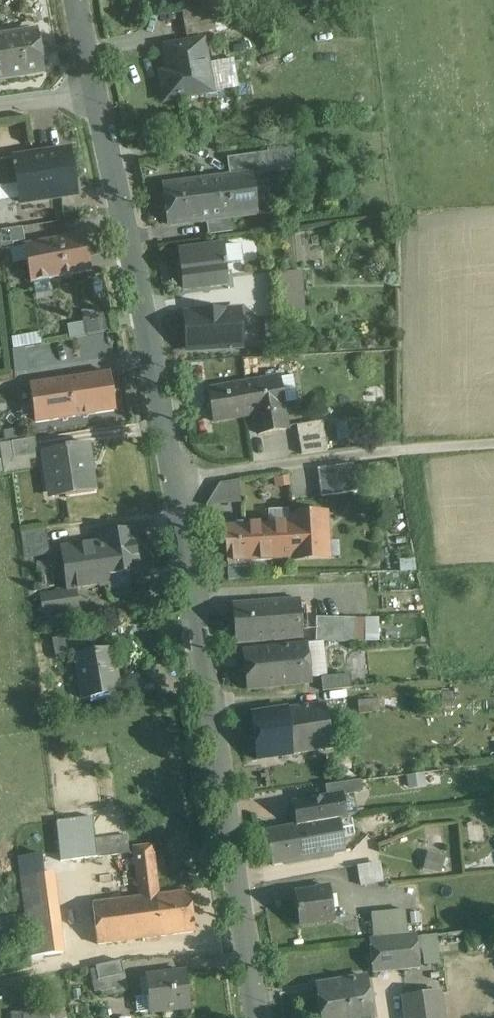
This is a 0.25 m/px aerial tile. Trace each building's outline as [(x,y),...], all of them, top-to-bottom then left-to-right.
[(211,6),(181,8),(186,36),(216,30),(211,6)] [(35,30),(0,35),(7,76),(42,71),(39,57),(44,57),(47,55),(48,52),(47,46),(45,43),(42,43),(37,44),(35,30)] [(204,39),(164,46),(169,79),(161,81),(164,101),(204,94),(201,78),(210,76),(204,39)] [(68,151),(13,159),(17,185),(19,202),(75,193),(68,151)] [(267,152),(227,157),(229,177),(251,174),(251,175),(269,172),(267,152)] [(0,161),(0,187),(17,185),(13,159),(0,161)] [(229,177),(163,185),(168,224),(206,219),(230,216),(256,212),(251,175),(251,174),(229,177)] [(230,216),(206,219),(208,234),(232,231),(230,216)] [(1,249),(14,248),(13,242),(24,240),(22,227),(0,230),(0,242),(1,249)] [(84,234),(25,245),(25,246),(28,261),(31,283),(50,279),(58,277),(92,271),(84,234)] [(222,246),(179,251),(183,287),(227,282),(225,266),(226,265),(226,263),(240,262),(242,258),(241,247),(237,244),(223,246),(222,246)] [(28,261),(25,246),(11,248),(14,264),(28,261)] [(302,271),(275,273),(276,295),(303,294),(302,271)] [(50,279),(33,282),(35,293),(52,290),(50,279)] [(52,290),(35,293),(37,305),(54,302),(52,290)] [(303,294),(276,295),(278,318),(305,316),(303,294)] [(108,312),(81,310),(83,321),(85,334),(111,330),(108,312)] [(243,311),(178,319),(183,352),(246,345),(243,311)] [(68,323),(70,336),(85,334),(83,321),(68,323)] [(39,332),(11,336),(13,348),(41,343),(39,332)] [(109,371),(72,377),(77,416),(116,410),(109,371)] [(278,376),(207,388),(213,422),(254,415),(257,434),(286,429),(283,410),(284,410),(278,376)] [(72,377),(31,384),(38,423),(77,416),(72,377)] [(322,420),(294,425),(299,453),(326,449),(322,420)] [(2,439),(24,438),(23,426),(1,428),(2,439)] [(35,437),(10,441),(12,456),(37,452),(35,437)] [(86,443),(63,446),(63,448),(43,450),(48,491),(62,489),(63,496),(92,493),(86,443)] [(353,462),(317,467),(321,495),(357,490),(353,462)] [(325,512),(291,514),(292,520),(294,557),(294,558),(328,556),(325,512)] [(292,520),(223,524),(227,560),(294,557),(292,520)] [(133,527),(100,532),(101,541),(62,547),(68,588),(107,583),(108,582),(107,574),(130,571),(140,570),(140,569),(133,527)] [(46,528),(20,531),(24,557),(50,553),(46,528)] [(130,571),(107,574),(108,582),(107,583),(108,587),(132,584),(130,571)] [(61,590),(41,593),(44,613),(77,608),(75,594),(61,596),(61,590)] [(303,595),(230,601),(234,642),(307,636),(303,595)] [(354,616),(316,615),(315,640),(354,641),(354,638),(354,616)] [(375,615),(365,616),(366,634),(376,633),(375,615)] [(354,616),(354,638),(366,638),(366,634),(365,616),(354,616)] [(79,634),(54,638),(57,659),(75,657),(75,656),(81,655),(79,634)] [(306,643),(246,648),(249,686),(309,682),(306,643)] [(81,655),(75,656),(75,657),(82,699),(119,693),(112,650),(81,655)] [(349,672),(318,675),(319,689),(350,686),(349,672)] [(376,697),(355,699),(356,712),(377,710),(376,697)] [(327,703),(288,708),(294,753),(333,749),(327,703)] [(288,708),(251,712),(257,758),(294,753),(288,708)] [(361,779),(325,785),(327,797),(341,794),(341,795),(363,791),(361,779)] [(327,797),(294,803),(294,805),(291,810),(293,818),(297,821),(298,824),(338,817),(339,818),(345,816),(341,795),(341,794),(327,797)] [(89,817),(55,821),(58,843),(91,839),(89,817)] [(298,824),(266,830),(272,865),(345,852),(342,836),(353,834),(354,835),(354,834),(351,818),(339,820),(339,818),(338,817),(298,824)] [(91,839),(58,843),(61,862),(130,852),(127,834),(91,839)] [(152,845),(132,847),(138,898),(139,897),(158,895),(152,845)] [(41,853),(18,855),(20,876),(43,874),(41,853)] [(443,871),(446,856),(428,853),(425,867),(443,871)] [(383,860),(358,864),(361,884),(386,880),(383,860)] [(43,874),(20,876),(24,913),(57,910),(52,873),(43,874)] [(317,890),(297,893),(300,923),(333,920),(330,887),(317,889),(317,890)] [(158,895),(139,897),(144,938),(193,933),(189,892),(158,895)] [(138,898),(91,903),(96,944),(144,938),(139,897),(138,898)] [(57,910),(24,913),(26,933),(28,956),(61,952),(57,910)] [(0,916),(0,935),(26,933),(24,913),(0,916)] [(464,932),(421,937),(422,948),(465,943),(464,932)] [(415,936),(370,941),(373,971),(418,966),(415,936)] [(121,960),(95,966),(98,980),(124,974),(121,960)] [(185,972),(145,976),(148,996),(138,997),(135,1000),(137,1010),(140,1013),(190,1007),(185,972)] [(124,974),(98,980),(102,996),(127,991),(124,974)] [(317,985),(322,1017),(371,1017),(365,977),(317,985)] [(404,997),(408,1017),(441,1017),(438,992),(404,997)] [(21,1010),(22,1017),(45,1017),(44,1007),(21,1010)] [(5,1011),(6,1017),(22,1017),(21,1010),(5,1011)]
